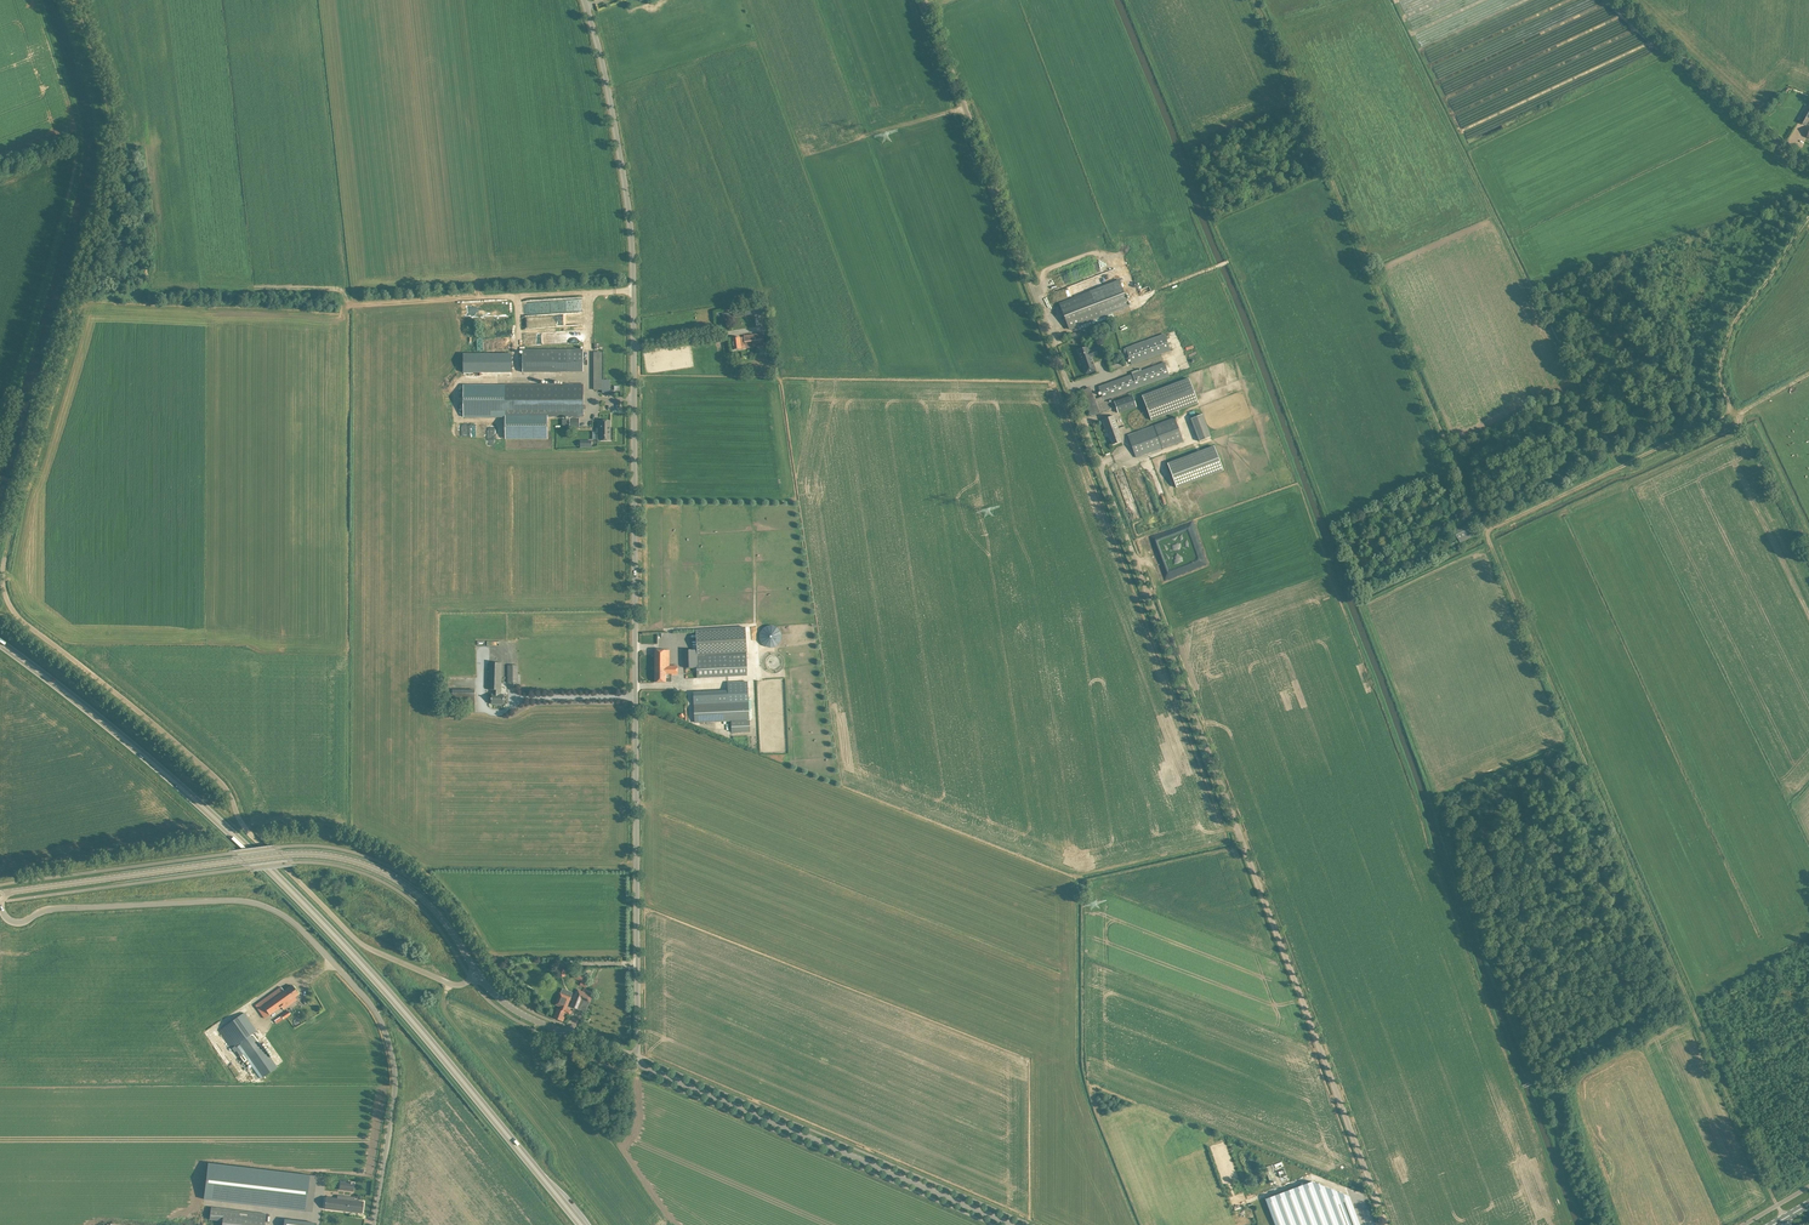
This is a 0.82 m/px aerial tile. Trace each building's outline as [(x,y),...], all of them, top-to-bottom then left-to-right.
[(1800,122),(1805,125),(1808,119),(1808,107),(1800,122)] [(1081,270),(1061,272),(1061,279),(1082,276),(1081,270)] [(1090,293),(1059,305),(1069,329),(1129,306),(1120,281),(1090,292),(1090,293)] [(561,328),(583,327),(582,297),(542,298),(542,315),(523,315),(523,331),(539,330),(545,330),(561,330),(561,328)] [(761,303),(744,306),(746,315),(763,312),(761,303)] [(1109,320),(1097,324),(1100,331),(1111,327),(1109,320)] [(1095,325),(1071,334),(1066,336),(1068,342),(1072,340),(1073,343),(1098,334),(1095,325)] [(765,345),(764,339),(763,333),(744,336),(744,337),(740,338),(740,336),(732,338),(733,350),(765,345)] [(1131,364),(1170,350),(1164,334),(1125,347),(1131,364)] [(1088,346),(1078,350),(1086,374),(1096,370),(1091,356),(1092,356),(1090,351),(1089,351),(1088,346)] [(584,372),(583,349),(522,350),(523,372),(584,372)] [(602,389),(601,351),(592,351),(594,390),(602,389)] [(1110,361),(1107,363),(1111,372),(1123,368),(1119,358),(1116,359),(1113,351),(1108,354),(1110,361)] [(463,370),(463,372),(482,372),(482,354),(481,354),(463,354),(463,370)] [(1082,390),(1088,407),(1104,402),(1104,400),(1169,376),(1164,362),(1098,387),(1102,396),(1096,399),(1091,387),(1082,390)] [(1188,378),(1141,396),(1151,419),(1197,401),(1188,378)] [(602,390),(602,393),(610,393),(610,380),(602,380),(602,390)] [(584,416),(584,385),(569,385),(569,383),(562,383),(563,385),(457,385),(458,417),(505,416),(506,438),(548,437),(548,416),(574,416),(574,417),(580,417),(580,416),(584,416)] [(1131,396),(1114,402),(1118,412),(1136,407),(1131,396)] [(1104,402),(1088,407),(1091,416),(1096,414),(1106,411),(1111,409),(1109,400),(1104,402)] [(1202,414),(1191,418),(1199,441),(1211,437),(1202,414)] [(1102,419),(1107,432),(1118,428),(1113,415),(1108,417),(1102,419)] [(1154,425),(1128,434),(1136,457),(1162,448),(1162,449),(1183,441),(1175,417),(1154,425)] [(580,428),(580,418),(570,418),(570,428),(580,428)] [(597,428),(597,440),(600,440),(600,441),(611,441),(610,420),(600,420),(600,428),(597,428)] [(1119,432),(1118,428),(1107,432),(1108,437),(1110,436),(1113,444),(1118,442),(1121,441),(1118,433),(1119,432)] [(1213,443),(1166,460),(1175,484),(1222,466),(1213,443)] [(1469,524),(1464,527),(1454,531),(1457,538),(1458,538),(1461,544),(1475,538),(1469,524)] [(1414,544),(1411,537),(1404,539),(1407,546),(1414,544)] [(780,646),(779,626),(760,627),(761,647),(780,646)] [(684,650),(685,668),(697,667),(697,678),(748,675),(747,653),(746,627),(696,630),(698,649),(684,650)] [(655,650),(655,682),(666,682),(666,674),(678,674),(678,665),(669,665),(669,650),(655,650)] [(502,662),(494,661),(490,662),(489,689),(492,690),(492,697),(492,703),(504,704),(504,695),(501,695),(502,662)] [(513,687),(513,683),(518,683),(518,665),(508,665),(508,688),(513,687)] [(749,720),(748,690),(748,681),(727,682),(728,690),(694,692),(694,700),(695,722),(731,720),(732,732),(750,732),(750,720),(749,720)] [(453,704),(475,704),(475,690),(449,690),(449,700),(453,700),(453,704)] [(573,978),(582,981),(584,976),(575,973),(573,978)] [(292,985),(287,989),(284,991),(281,987),(255,1005),(265,1018),(294,998),(298,994),(292,985)] [(577,990),(573,1001),(571,1006),(578,1009),(578,1008),(585,1011),(589,1002),(590,1003),(592,996),(577,990)] [(556,1011),(554,1017),(563,1021),(566,1013),(570,1014),(572,1011),(566,1008),(568,1003),(570,997),(561,994),(560,993),(556,1005),(558,1006),(561,1007),(560,1010),(557,1009),(556,1011)] [(222,1028),(219,1030),(232,1048),(235,1046),(242,1041),(243,1042),(251,1037),(249,1035),(256,1031),(243,1013),(222,1028)] [(235,1046),(232,1048),(235,1052),(236,1051),(244,1062),(247,1060),(261,1078),(263,1076),(263,1077),(272,1071),(277,1067),(263,1048),(263,1047),(261,1045),(254,1035),(251,1037),(243,1042),(240,1044),(236,1047),(235,1046)] [(557,1057),(552,1051),(549,1054),(554,1060),(557,1057)] [(1229,1183),(1218,1143),(1213,1145),(1224,1184),(1229,1183)] [(208,1163),(204,1198),(305,1211),(310,1175),(208,1163)] [(340,1181),(339,1190),(353,1191),(354,1182),(340,1181)] [(1265,1199),(1275,1224),(1360,1224),(1350,1197),(1312,1182),(1265,1199)] [(362,1213),(364,1201),(354,1200),(355,1198),(344,1196),(344,1199),(326,1197),(324,1209),(362,1213)] [(1353,1201),(1362,1224),(1368,1224),(1358,1200),(1353,1201)] [(211,1207),(209,1219),(222,1221),(222,1224),(265,1224),(266,1214),(211,1207)]
